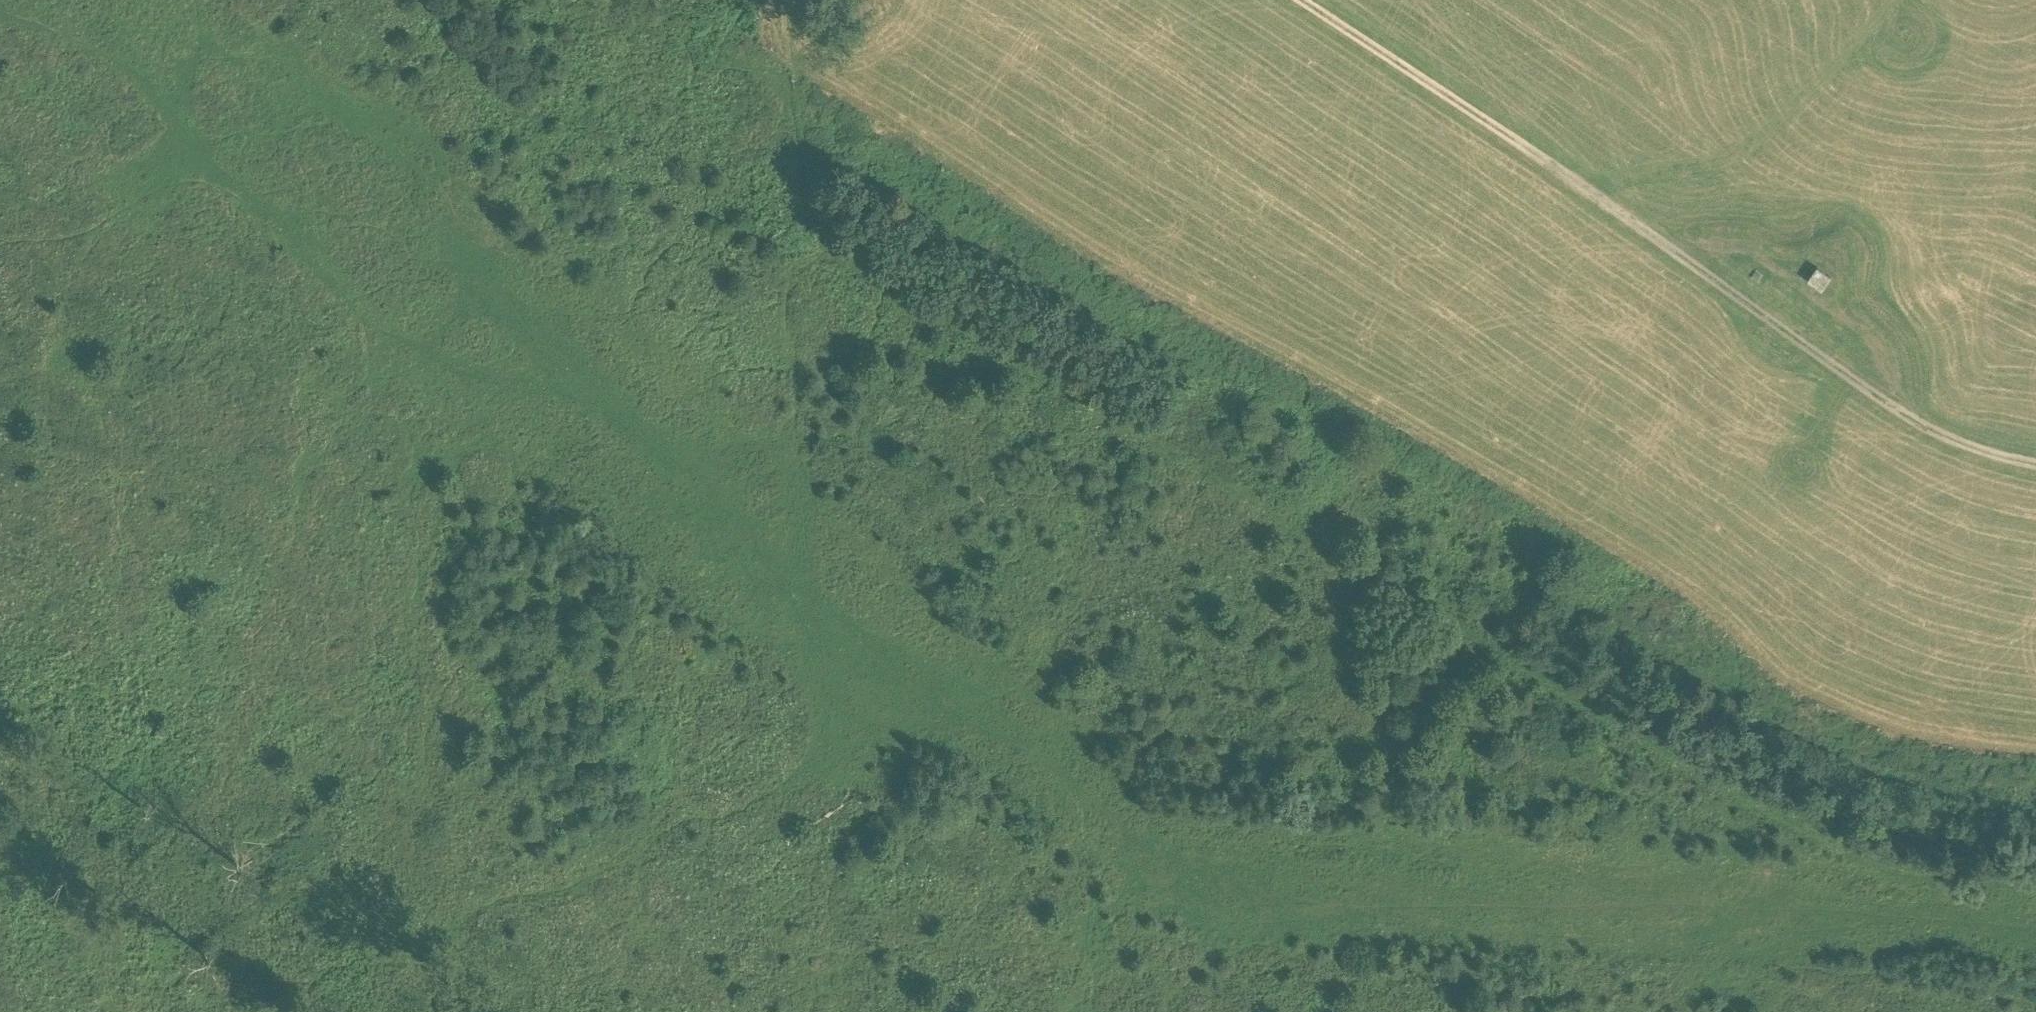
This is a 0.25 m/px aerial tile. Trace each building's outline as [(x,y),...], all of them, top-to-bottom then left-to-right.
[(1832,278),(1818,267),(1808,281),(1822,292),(1832,278)]
